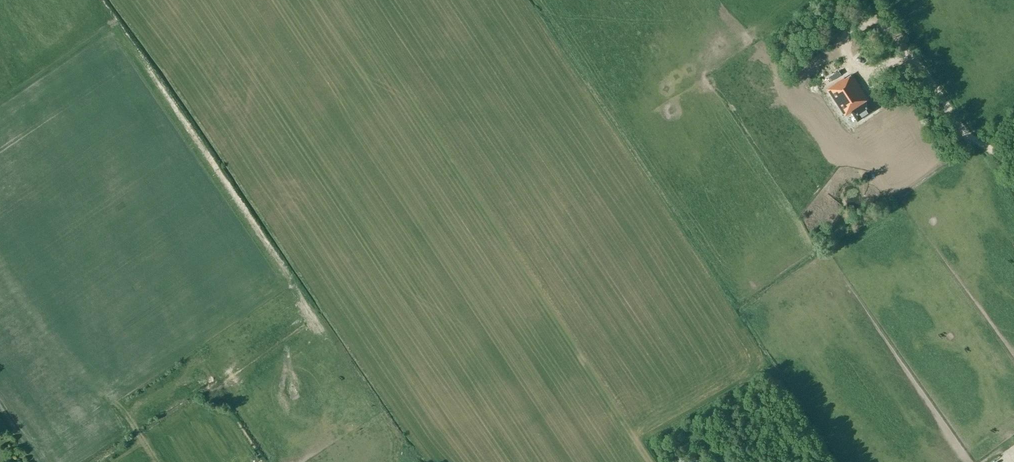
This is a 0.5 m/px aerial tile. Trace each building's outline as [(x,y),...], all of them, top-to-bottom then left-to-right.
[(845,115),(852,111),(858,121),(874,110),(864,94),(865,94),(852,74),(845,79),(844,78),(828,89),(845,115)]
